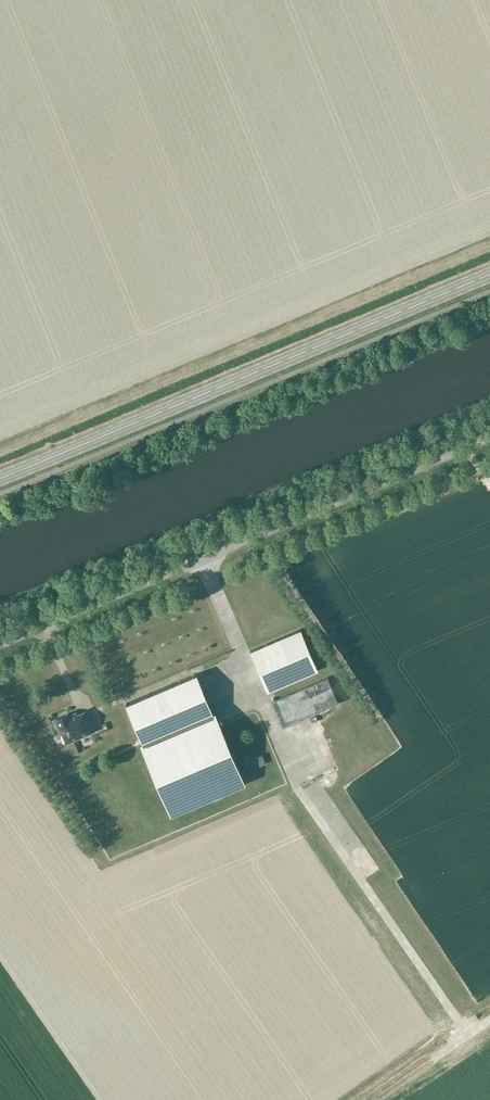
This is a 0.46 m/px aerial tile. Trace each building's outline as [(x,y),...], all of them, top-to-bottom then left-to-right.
[(318,669),(300,628),(250,650),(267,690),(318,669)] [(126,703),(172,813),(243,783),(196,673),(126,703)] [(338,702),(327,677),(272,700),(283,726),(338,702)] [(69,715),(68,712),(53,719),(60,734),(62,733),(66,742),(93,731),(85,710),(77,713),(76,711),(69,715)] [(262,754),(250,759),(253,767),(265,762),(262,754)]
